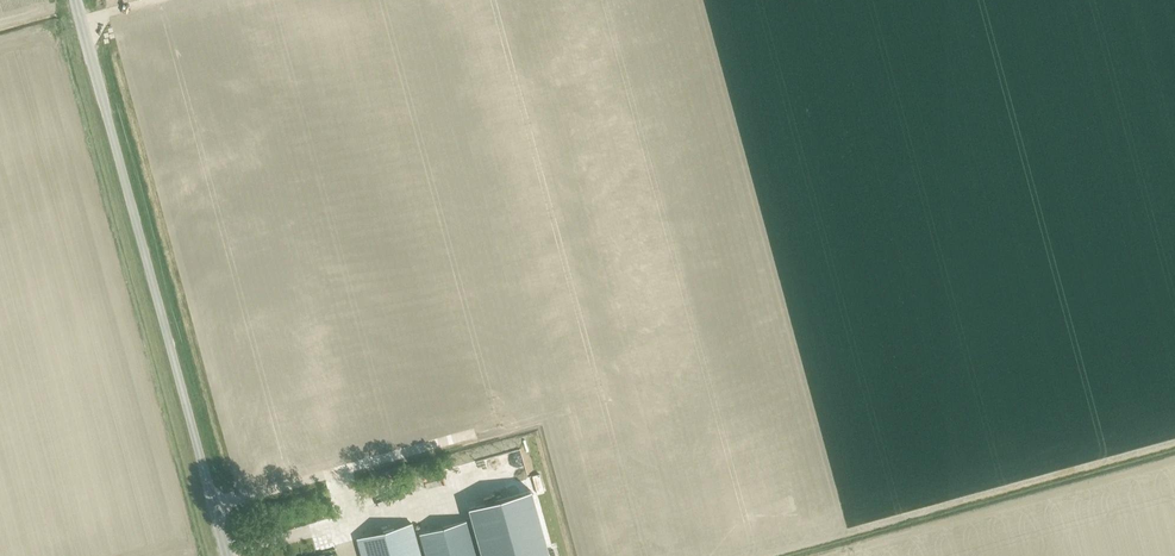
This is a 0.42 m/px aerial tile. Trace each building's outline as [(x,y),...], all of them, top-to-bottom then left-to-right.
[(545,542),(530,491),(504,498),(468,508),(476,534),(482,555),(549,555),(545,542)] [(426,555),(476,555),(466,520),(419,533),(426,555)] [(412,524),(356,539),(361,555),(421,555),(412,524)]
